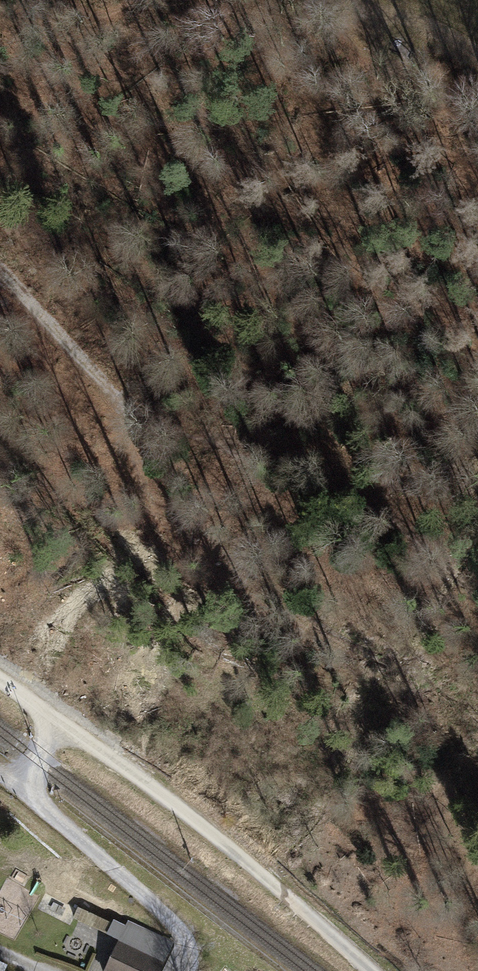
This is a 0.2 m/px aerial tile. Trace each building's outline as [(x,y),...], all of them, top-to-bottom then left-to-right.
[(105,970),(164,970),(174,943),(126,921),(105,970)]
